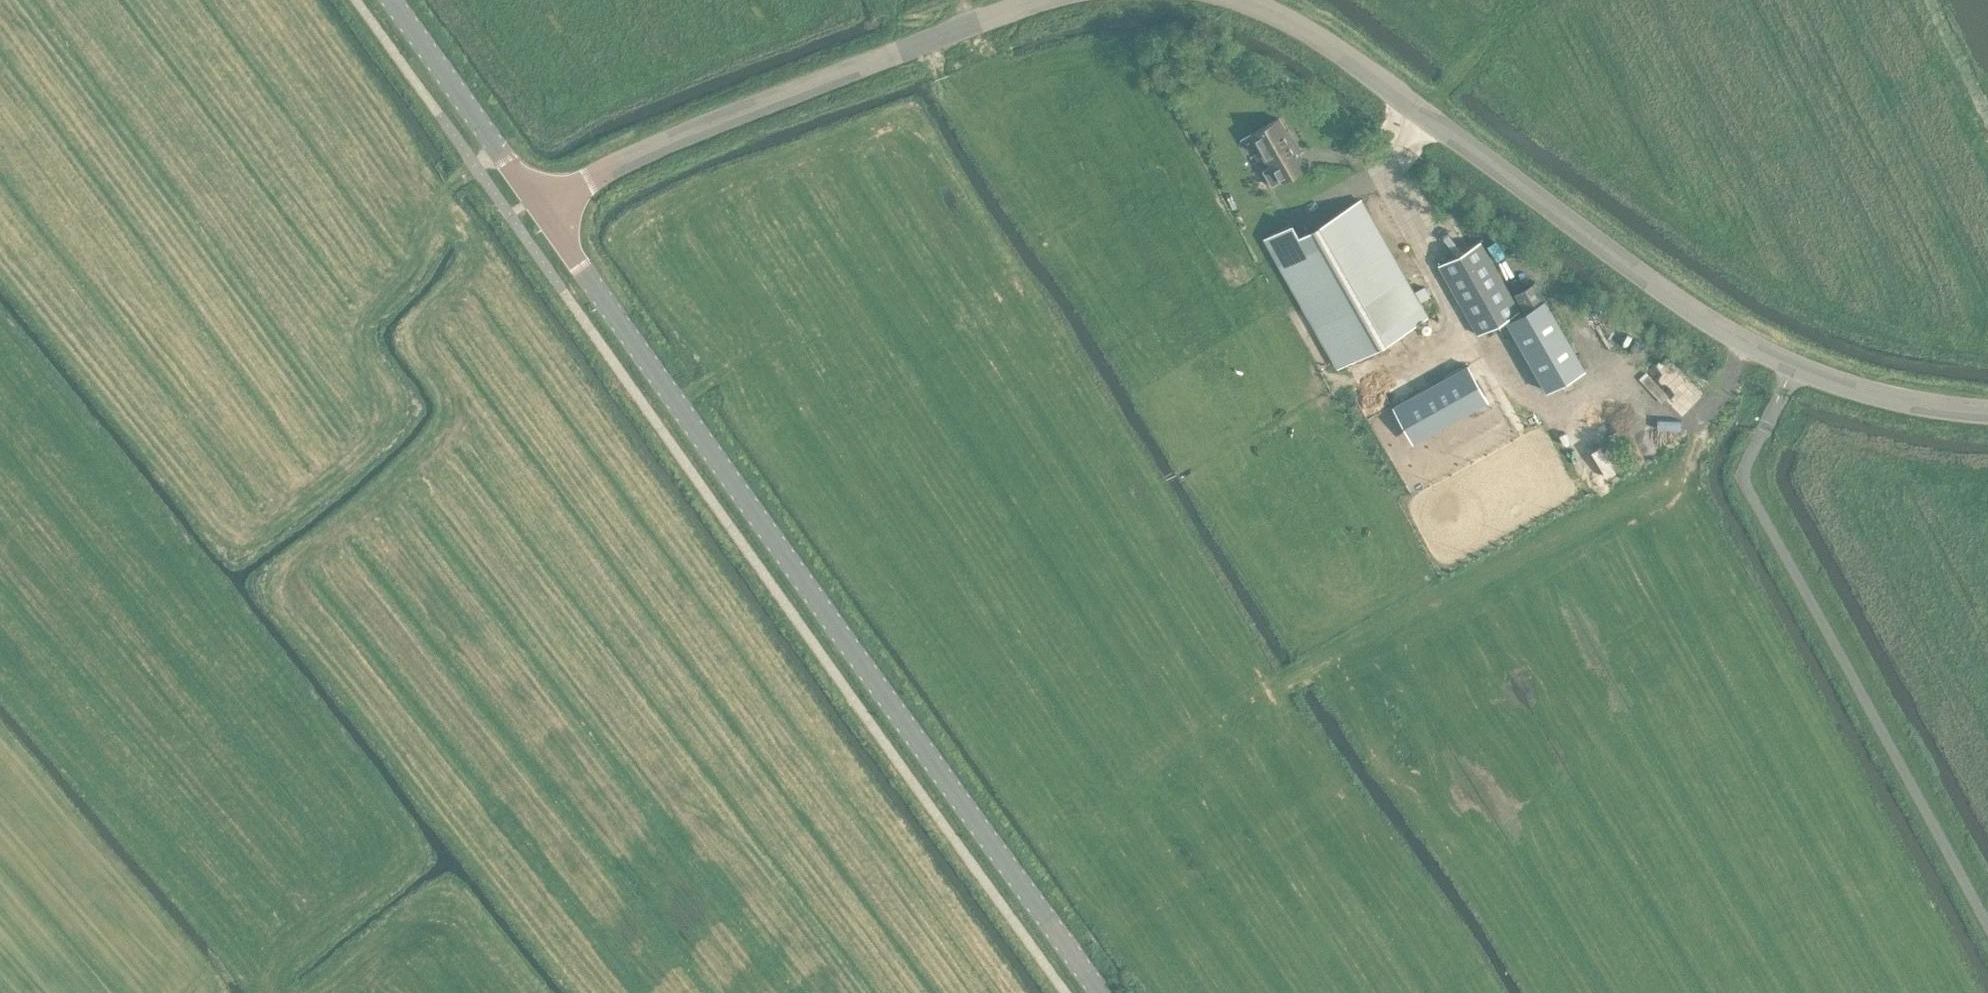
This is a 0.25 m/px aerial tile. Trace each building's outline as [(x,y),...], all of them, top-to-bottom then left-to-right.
[(1250,133),(1269,166),(1262,170),(1269,181),(1295,166),(1289,156),(1299,149),(1288,130),(1286,131),(1278,117),(1250,133)] [(1264,238),(1337,366),(1426,316),(1360,199),(1298,234),(1291,222),(1264,238)] [(1437,263),(1477,333),(1519,310),(1479,240),(1437,263)] [(1505,321),(1546,392),(1586,369),(1535,280),(1514,292),(1524,310),(1505,321)] [(1391,405),(1411,442),(1488,400),(1467,363),(1391,405)] [(1666,393),(1664,403),(1691,408),(1693,398),(1666,393)]
